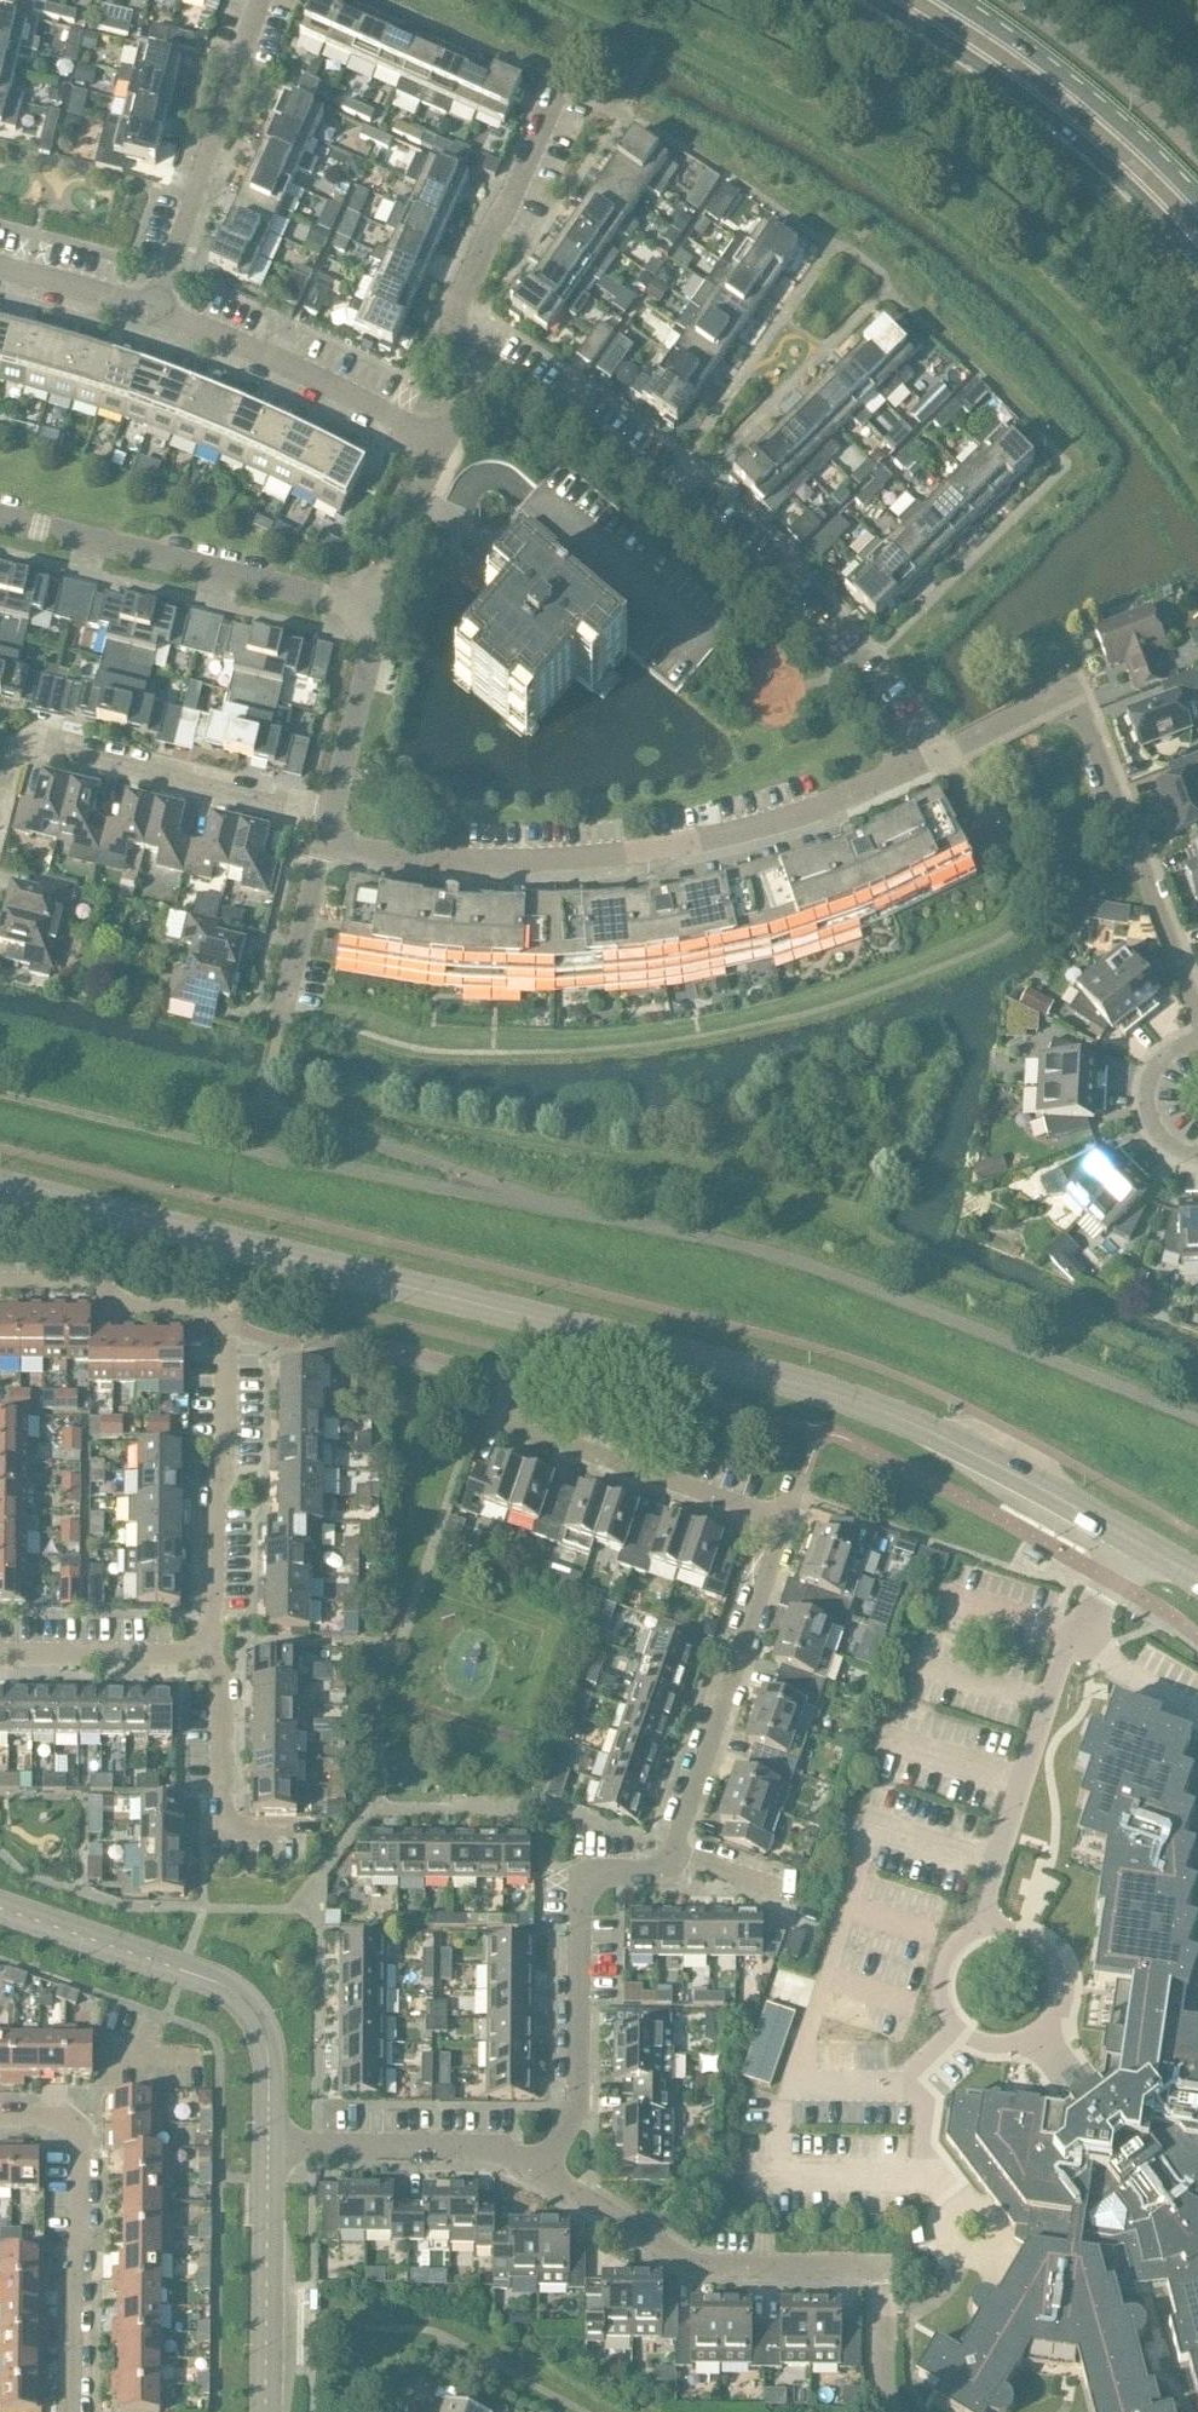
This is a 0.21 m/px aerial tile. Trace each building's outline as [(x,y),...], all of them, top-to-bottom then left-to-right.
[(19,0),(7,0),(6,6),(16,8),(19,0)] [(42,4),(43,0),(35,0),(32,13),(59,19),(62,9),(42,4)] [(344,7),(328,0),(309,0),(309,1),(306,9),(310,11),(300,35),(326,47),(344,7)] [(351,58),(369,18),(344,7),(326,47),(351,58)] [(74,23),(76,12),(62,9),(59,19),(74,23)] [(34,53),(37,54),(40,42),(33,40),(38,21),(28,19),(27,23),(0,17),(0,45),(34,53)] [(113,32),(115,22),(100,18),(98,29),(113,32)] [(376,69),(394,30),(369,18),(351,58),(376,69)] [(128,36),(130,26),(115,22),(113,32),(128,36)] [(166,46),(170,31),(152,26),(149,41),(166,46)] [(76,63),(83,33),(71,30),(63,60),(76,63)] [(402,81),(419,41),(394,30),(376,69),(402,81)] [(194,52),(198,37),(170,31),(166,46),(194,52)] [(84,34),(80,50),(94,53),(97,38),(84,34)] [(421,105),(445,52),(419,41),(402,81),(396,94),(421,105)] [(34,53),(0,45),(0,72),(14,76),(18,58),(32,61),(34,53)] [(174,87),(180,61),(139,51),(135,70),(121,66),(119,74),(174,87)] [(452,103),(470,63),(445,52),(421,105),(446,116),(452,103)] [(477,114),(495,74),(470,63),(452,103),(477,114)] [(76,67),(72,83),(91,87),(95,72),(76,67)] [(14,76),(0,72),(0,99),(21,105),(23,96),(10,93),(14,76)] [(168,113),(174,87),(119,74),(117,82),(131,86),(127,103),(168,113)] [(519,104),(523,96),(525,93),(519,91),(521,86),(495,74),(477,114),(504,126),(514,102),(519,104)] [(305,93),(312,79),(304,76),(297,90),(305,93)] [(313,97),(319,83),(312,79),(305,93),(313,97)] [(60,108),(64,92),(49,88),(45,105),(60,108)] [(312,139),(323,114),(285,97),(274,122),(312,139)] [(6,109),(19,112),(21,105),(0,99),(0,127),(1,127),(6,109)] [(356,116),(360,106),(346,100),(342,110),(356,116)] [(161,139),(168,113),(127,103),(122,120),(109,117),(107,126),(161,139)] [(369,122),(374,112),(360,106),(356,116),(369,122)] [(55,131),(59,114),(50,112),(45,129),(55,131)] [(67,116),(63,130),(71,132),(79,127),(81,120),(67,116)] [(305,156),(312,139),(274,122),(263,146),(314,169),(318,161),(305,156)] [(406,138),(410,129),(396,122),(392,132),(406,138)] [(155,165),(161,139),(107,126),(96,167),(122,173),(126,158),(155,165)] [(374,143),(378,134),(364,127),(360,137),(374,143)] [(420,145),(424,135),(410,129),(406,138),(420,145)] [(657,176),(668,160),(643,143),(646,138),(637,131),(630,141),(617,158),(664,191),(668,184),(657,176)] [(388,150),(392,140),(378,134),(374,143),(388,150)] [(456,161),(463,147),(455,143),(449,157),(456,161)] [(314,169),(263,146),(252,170),(291,187),(298,171),(311,177),(314,169)] [(464,164),(471,150),(463,147),(456,161),(464,164)] [(456,204),(468,179),(416,156),(405,181),(418,187),(456,204)] [(664,191),(617,158),(602,180),(637,204),(647,189),(659,197),(664,191)] [(353,161),(349,168),(352,175),(359,178),(364,166),(353,161)] [(286,198),(291,187),(252,170),(242,194),(293,217),(299,203),(286,198)] [(627,219),(637,204),(602,180),(587,201),(634,233),(638,227),(627,219)] [(446,228),(456,204),(418,187),(411,203),(398,197),(394,205),(397,206),(446,228)] [(357,191),(352,203),(364,208),(369,196),(357,191)] [(693,192),(685,205),(697,213),(706,200),(693,192)] [(293,217),(242,194),(231,218),(269,235),(277,219),(290,224),(293,217)] [(634,233),(587,201),(572,223),(607,247),(617,232),(629,240),(634,233)] [(713,203),(703,217),(716,226),(726,213),(713,203)] [(326,205),(320,220),(334,226),(341,211),(326,205)] [(397,206),(386,230),(397,234),(435,252),(446,228),(397,206)] [(682,215),(672,228),(682,235),(691,222),(682,215)] [(259,259),(269,235),(231,218),(220,242),(259,259)] [(597,262),(607,247),(572,223),(557,244),(604,276),(608,270),(597,262)] [(342,225),(336,238),(349,244),(355,231),(342,225)] [(312,226),(306,242),(323,249),(330,233),(312,226)] [(797,251),(784,241),(788,236),(780,230),(776,236),(763,226),(752,242),(740,234),(735,241),(782,273),(797,251)] [(425,275),(435,252),(397,234),(389,251),(376,245),(373,252),(425,275)] [(336,239),(331,250),(343,255),(347,244),(336,239)] [(782,273),(735,241),(720,262),(767,295),(782,273)] [(248,284),(259,259),(220,242),(212,261),(207,272),(218,277),(220,271),(248,284)] [(604,276),(557,244),(543,265),(577,290),(587,275),(599,283),(604,276)] [(414,299),(425,275),(373,252),(370,260),(383,266),(375,282),(414,299)] [(767,295),(720,262),(705,283),(752,316),(767,295)] [(577,290),(543,265),(528,287),(562,311),(577,290)] [(309,281),(312,273),(298,267),(294,275),(309,281)] [(662,271),(654,283),(665,290),(669,284),(668,276),(662,271)] [(296,308),(309,281),(294,275),(293,275),(281,301),(296,308)] [(643,275),(635,285),(644,291),(651,281),(643,275)] [(329,290),(333,283),(318,276),(315,284),(329,290)] [(403,323),(414,299),(375,282),(365,306),(403,323)] [(752,316),(705,283),(690,305),(737,337),(752,316)] [(315,284),(303,310),(317,317),(329,290),(315,284)] [(654,285),(646,297),(659,306),(667,295),(654,285)] [(562,311),(528,287),(515,304),(516,305),(509,314),(519,321),(522,316),(547,334),(562,311)] [(403,323),(365,306),(352,300),(347,312),(360,317),(354,331),(381,343),(379,348),(390,353),(394,342),(395,343),(403,323)] [(737,337),(690,305),(675,326),(722,359),(737,337)] [(883,318),(863,337),(868,342),(863,346),(903,386),(913,376),(903,366),(913,357),(921,348),(902,329),(897,333),(883,318)] [(613,333),(600,325),(594,333),(607,342),(613,333)] [(722,359),(675,326),(671,333),(682,341),(672,356),(707,380),(722,359)] [(11,330),(0,328),(0,374),(11,330)] [(37,337),(11,330),(0,374),(0,383),(23,388),(37,337)] [(590,366),(607,342),(594,333),(577,357),(590,366)] [(48,396),(63,344),(37,337),(23,388),(48,396)] [(632,347),(619,338),(613,346),(625,355),(632,347)] [(74,403),(89,352),(63,344),(48,396),(74,403)] [(609,379),(625,355),(613,346),(596,370),(609,379)] [(903,386),(863,346),(845,364),(875,394),(885,404),(903,386)] [(98,411),(115,360),(89,352),(74,403),(98,411)] [(707,380),(672,356),(657,378),(692,402),(707,380)] [(123,419),(141,368),(115,360),(98,411),(123,419)] [(875,394),(845,364),(826,383),(866,423),(872,417),(862,407),(875,394)] [(148,428),(166,378),(141,368),(123,419),(148,428)] [(692,402),(657,378),(645,369),(634,386),(635,396),(666,417),(663,422),(673,429),(679,419),(680,419),(692,402)] [(173,437),(192,387),(166,378),(148,428),(173,437)] [(866,423),(826,383),(808,401),(838,431),(850,419),(860,429),(866,423)] [(932,415),(951,395),(941,384),(921,404),(932,415)] [(197,447),(217,397),(192,387),(173,437),(197,447)] [(221,457),(242,408),(217,397),(197,447),(221,457)] [(838,431),(808,401),(789,420),(829,460),(839,450),(829,440),(838,431)] [(951,420),(962,409),(955,402),(944,413),(951,420)] [(932,415),(921,404),(911,414),(921,425),(932,415)] [(245,468),(267,419),(242,408),(221,457),(245,468)] [(941,431),(951,420),(944,413),(933,423),(941,431)] [(269,478),(292,430),(267,419),(245,468),(269,478)] [(829,460),(789,420),(771,438),(811,478),(829,460)] [(1034,455),(1031,452),(1025,446),(1021,450),(994,422),(974,443),(982,451),(1013,482),(1033,462),(1030,459),(1034,455)] [(14,425),(11,437),(24,440),(27,428),(14,425)] [(292,490),(316,442),(292,430),(269,478),(292,490)] [(811,478),(771,438),(752,456),(782,486),(792,497),(811,478)] [(912,459),(923,448),(916,441),(905,452),(912,459)] [(315,502),(340,454),(316,442),(292,490),(315,502)] [(1013,482),(982,451),(963,471),(993,502),(1013,482)] [(905,452),(894,462),(902,470),(903,468),(912,477),(920,468),(912,460),(912,459),(905,452)] [(340,515),(365,467),(340,454),(315,502),(340,515)] [(737,472),(729,480),(737,488),(741,484),(763,506),(773,516),(792,497),(782,486),(752,456),(737,471),(737,472)] [(743,613),(560,460),(516,512),(529,522),(506,549),(521,562),(487,603),(503,617),(454,675),(526,736),(575,678),(592,692),(627,651),(677,693),(683,686),(682,685),(743,613)] [(993,502),(963,471),(943,490),(974,521),(993,502)] [(873,498),(884,487),(877,480),(865,491),(873,498)] [(839,507),(849,496),(842,490),(832,500),(839,507)] [(974,521),(943,490),(923,510),(954,541),(974,521)] [(862,509),(873,498),(865,491),(855,501),(862,509)] [(208,492),(203,504),(214,509),(219,497),(208,492)] [(954,541),(923,510),(916,503),(897,522),(904,529),(935,560),(954,541)] [(826,519),(816,508),(809,514),(820,525),(826,519)] [(799,545),(820,525),(809,514),(808,513),(788,533),(799,545)] [(837,540),(849,529),(838,518),(826,530),(837,540)] [(935,560),(904,529),(884,549),(915,580),(935,560)] [(816,563),(837,543),(836,541),(837,540),(826,530),(805,551),(816,563)] [(915,580),(884,549),(876,540),(856,560),(865,568),(895,599),(915,580)] [(340,552),(338,558),(353,563),(357,550),(350,547),(340,552)] [(895,599),(865,568),(844,588),(863,607),(859,611),(865,617),(868,620),(872,616),(875,619),(895,599)] [(834,569),(828,576),(838,586),(844,579),(834,569)] [(14,577),(0,574),(0,633),(14,577)] [(0,633),(0,636),(24,642),(32,613),(60,620),(57,632),(66,634),(69,622),(70,623),(72,614),(56,610),(61,589),(59,588),(14,577),(0,633)] [(126,667),(141,608),(94,597),(86,627),(108,632),(101,661),(126,667)] [(180,650),(188,620),(141,608),(126,667),(151,673),(158,645),(180,650)] [(1164,683),(1152,650),(1164,645),(1150,609),(1095,630),(1109,666),(1127,660),(1130,668),(1128,669),(1137,693),(1160,685),(1164,683)] [(253,699),(268,640),(220,628),(213,658),(235,664),(228,692),(253,699)] [(30,706),(32,706),(35,692),(52,696),(56,680),(59,669),(48,666),(45,677),(17,671),(24,642),(0,636),(0,698),(30,706)] [(307,681),(314,651),(268,640),(253,699),(278,705),(285,676),(307,681)] [(56,680),(52,696),(68,700),(65,714),(67,715),(112,726),(126,667),(101,661),(94,690),(66,683),(69,671),(59,669),(56,680)] [(166,707),(144,702),(151,673),(126,667),(112,726),(159,737),(166,707)] [(1181,704),(1197,698),(1197,683),(1194,672),(1164,683),(1160,685),(1166,699),(1127,714),(1140,748),(1191,728),(1181,704)] [(239,757),(253,699),(228,692),(221,721),(199,716),(192,746),(239,757)] [(293,739),(271,733),(278,705),(253,699),(239,757),(286,769),(293,739)] [(1176,764),(1180,776),(1180,778),(1157,787),(1175,834),(1197,826),(1197,756),(1176,764)] [(378,771),(364,767),(360,781),(375,785),(378,771)] [(59,829),(71,784),(43,777),(36,804),(22,800),(14,831),(41,838),(44,825),(59,829)] [(106,821),(92,818),(99,791),(71,784),(59,829),(74,833),(71,845),(99,852),(106,821)] [(144,850),(155,805),(127,798),(121,825),(106,821),(99,852),(126,859),(129,846),(144,850)] [(191,842),(177,839),(183,812),(155,805),(144,850),(159,854),(156,866),(183,873),(191,842)] [(976,876),(961,849),(937,806),(910,819),(908,813),(905,815),(908,820),(895,826),(895,827),(892,828),(927,900),(974,877),(975,877),(976,876)] [(229,871),(240,826),(212,819),(205,846),(191,842),(183,873),(210,880),(214,867),(229,871)] [(275,863),(261,860),(268,833),(240,826),(229,871),(244,875),(240,887),(268,894),(275,863)] [(927,900),(892,828),(857,845),(846,850),(877,923),(892,917),(927,900)] [(877,923),(846,850),(833,855),(822,859),(799,867),(823,938),(857,926),(859,931),(877,923)] [(1185,867),(1197,901),(1197,862),(1185,867)] [(823,938),(799,867),(780,873),(778,867),(776,868),(778,874),(751,883),(767,957),(771,956),(823,938)] [(63,930),(74,888),(43,880),(39,894),(12,888),(6,916),(63,930)] [(767,957),(751,883),(724,889),(722,883),(719,884),(721,890),(702,893),(718,967),(767,957)] [(386,979),(399,901),(399,900),(385,898),(386,892),(383,892),(382,897),(353,893),(335,972),(337,972),(386,979)] [(718,967),(702,893),(678,899),(666,902),(653,904),(664,977),(681,975),(718,967)] [(445,988),(452,909),(440,907),(399,901),(386,979),(428,986),(445,988)] [(609,983),(603,908),(584,910),(584,904),(580,904),(581,910),(553,912),(550,988),(555,988),(609,983)] [(664,977),(653,904),(640,905),(628,907),(628,906),(603,908),(609,983),(647,980),(664,977)] [(550,988),(553,912),(525,911),(525,906),(522,906),(522,911),(503,911),(500,986),(550,988)] [(500,986),(503,911),(478,910),(466,910),(452,909),(445,988),(463,990),(464,985),(500,986)] [(63,930),(6,916),(0,938),(0,944),(11,947),(8,961),(31,966),(29,974),(48,978),(50,971),(53,972),(63,930)] [(243,944),(216,938),(220,923),(189,916),(182,943),(195,946),(191,961),(236,972),(243,944)] [(126,930),(124,941),(134,944),(137,933),(126,930)] [(1161,989),(1146,949),(1126,957),(1121,952),(1099,970),(1142,1023),(1159,1010),(1158,1008),(1158,1009),(1151,1001),(1157,996),(1154,992),(1161,989)] [(229,1000),(236,972),(191,961),(190,965),(176,973),(175,973),(168,1000),(214,1012),(217,998),(229,1000)] [(1142,1023),(1099,970),(1076,988),(1080,993),(1068,1011),(1104,1035),(1108,1028),(1113,1033),(1119,1028),(1125,1036),(1124,1036),(1125,1037),(1142,1023)] [(1027,989),(1020,1003),(1033,1010),(1041,996),(1027,989)] [(1096,1071),(1096,1063),(1090,1063),(1093,1056),(1053,1040),(1045,1061),(1039,1060),(1038,1089),(1106,1093),(1107,1072),(1105,1071),(1105,1072),(1096,1071)] [(1093,1122),(1093,1114),(1103,1114),(1103,1115),(1105,1115),(1106,1093),(1038,1089),(1036,1118),(1042,1119),(1048,1140),(1089,1129),(1087,1121),(1093,1122)] [(1085,1215),(1134,1167),(1118,1151),(1118,1152),(1118,1153),(1111,1160),(1105,1154),(1101,1158),(1097,1151),(1039,1180),(1047,1196),(1065,1194),(1085,1215)] [(988,1161),(972,1167),(978,1182),(994,1176),(988,1161)] [(1129,1241),(1149,1203),(1142,1200),(1146,1195),(1141,1190),(1148,1183),(1149,1182),(1134,1167),(1085,1215),(1106,1236),(1110,1231),(1129,1241)] [(1185,1196),(1185,1198),(1186,1198),(1186,1208),(1179,1208),(1179,1214),(1171,1212),(1160,1253),(1181,1259),(1182,1265),(1197,1264),(1197,1196),(1185,1196)] [(1068,1258),(1076,1250),(1064,1237),(1045,1255),(1072,1283),(1083,1273),(1068,1258)] [(1136,1271),(1128,1293),(1139,1297),(1147,1275),(1136,1271)] [(21,1307),(0,1307),(0,1360),(20,1360),(21,1307)] [(43,1360),(44,1307),(21,1307),(20,1360),(43,1360)] [(67,1360),(67,1307),(44,1307),(43,1360),(67,1360)] [(90,1360),(90,1330),(91,1330),(91,1308),(67,1307),(67,1360),(88,1360),(90,1360)] [(113,1330),(91,1330),(90,1330),(90,1360),(88,1360),(88,1382),(113,1383),(113,1330)] [(136,1383),(137,1330),(113,1330),(113,1383),(136,1383)] [(160,1383),(160,1330),(137,1330),(136,1383),(160,1383)] [(184,1383),(184,1330),(160,1330),(160,1383),(184,1383)] [(324,1393),(324,1366),(281,1366),(281,1393),(324,1393)] [(372,1394),(372,1382),(358,1382),(358,1394),(372,1394)] [(20,1409),(20,1392),(9,1392),(8,1409),(20,1409)] [(30,1409),(31,1392),(20,1392),(20,1409),(30,1409)] [(66,1410),(66,1392),(55,1392),(55,1396),(43,1396),(43,1410),(66,1410)] [(77,1410),(77,1392),(66,1392),(66,1410),(77,1410)] [(324,1419),(324,1393),(281,1393),(280,1419),(324,1419)] [(372,1405),(372,1394),(358,1394),(358,1405),(372,1405)] [(27,1417),(0,1416),(0,1441),(27,1441),(27,1417)] [(112,1436),(112,1418),(102,1418),(102,1436),(112,1436)] [(123,1436),(123,1418),(112,1418),(112,1436),(123,1436)] [(159,1436),(159,1419),(149,1418),(148,1436),(159,1436)] [(170,1437),(171,1419),(159,1419),(159,1436),(170,1437)] [(335,1446),(336,1419),(324,1419),(280,1419),(280,1445),(323,1446),(335,1446)] [(80,1442),(80,1431),(63,1431),(63,1441),(80,1442)] [(371,1446),(371,1435),(357,1435),(357,1446),(371,1446)] [(27,1441),(0,1441),(0,1464),(26,1465),(27,1441)] [(80,1453),(80,1442),(63,1441),(63,1453),(80,1453)] [(181,1473),(182,1446),(139,1445),(138,1473),(181,1473)] [(323,1471),(323,1446),(280,1445),(280,1471),(323,1471)] [(371,1457),(371,1446),(357,1446),(357,1457),(371,1457)] [(509,1514),(524,1469),(496,1459),(492,1472),(477,1467),(461,1512),(478,1518),(483,1505),(509,1514)] [(105,1473),(105,1461),(90,1461),(90,1473),(105,1473)] [(26,1465),(0,1464),(0,1488),(26,1488),(26,1465)] [(547,1542),(563,1496),(549,1491),(553,1479),(524,1469),(509,1514),(536,1524),(532,1536),(547,1542)] [(323,1498),(323,1471),(280,1471),(279,1497),(323,1498)] [(104,1484),(105,1473),(90,1473),(90,1484),(104,1484)] [(181,1500),(181,1473),(138,1473),(138,1499),(181,1500)] [(80,1488),(80,1477),(63,1477),(63,1488),(80,1488)] [(371,1499),(371,1488),(357,1487),(357,1498),(371,1499)] [(26,1488),(0,1488),(0,1511),(26,1511),(36,1511),(36,1488),(26,1488)] [(80,1500),(80,1488),(63,1488),(62,1499),(80,1500)] [(589,1556),(593,1544),(609,1499),(581,1489),(576,1501),(563,1496),(547,1542),(589,1556)] [(322,1525),(323,1498),(279,1497),(279,1523),(279,1524),(310,1524),(310,1525),(322,1525)] [(371,1510),(371,1499),(357,1498),(357,1510),(371,1510)] [(181,1526),(181,1500),(138,1499),(128,1499),(128,1525),(138,1525),(181,1526)] [(631,1571),(647,1525),(634,1521),(638,1509),(609,1499),(593,1544),(620,1554),(616,1566),(631,1571)] [(26,1511),(0,1511),(0,1534),(26,1534),(26,1511)] [(104,1525),(104,1513),(90,1513),(89,1525),(104,1525)] [(677,1573),(693,1527),(665,1518),(661,1530),(647,1525),(631,1571),(645,1576),(650,1564),(677,1573)] [(870,1552),(875,1536),(832,1521),(827,1536),(818,1532),(809,1558),(850,1573),(859,1548),(870,1552)] [(322,1551),(322,1525),(310,1525),(310,1524),(279,1524),(279,1523),(267,1523),(267,1550),(310,1551),(322,1551)] [(79,1535),(79,1524),(62,1524),(62,1535),(79,1535)] [(104,1536),(104,1525),(89,1525),(89,1536),(104,1536)] [(180,1552),(181,1526),(138,1525),(137,1551),(180,1552)] [(721,1603),(737,1557),(717,1550),(721,1537),(693,1527),(677,1573),(704,1582),(700,1595),(721,1603)] [(26,1534),(0,1534),(0,1557),(26,1557),(26,1534)] [(79,1545),(79,1535),(62,1535),(62,1545),(79,1545)] [(903,1539),(898,1555),(912,1559),(916,1543),(903,1539)] [(358,1551),(358,1540),(344,1540),(344,1551),(358,1551)] [(310,1577),(310,1551),(267,1550),(266,1576),(310,1577)] [(943,1573),(948,1559),(920,1550),(915,1563),(943,1573)] [(180,1578),(180,1552),(137,1551),(125,1551),(125,1577),(137,1577),(180,1578)] [(358,1562),(358,1551),(344,1551),(344,1562),(358,1562)] [(26,1557),(0,1557),(0,1581),(25,1581),(26,1557)] [(842,1597),(850,1573),(809,1558),(800,1584),(809,1587),(804,1601),(848,1616),(853,1601),(842,1597)] [(539,1562),(533,1576),(547,1582),(550,1575),(543,1564),(539,1562)] [(104,1577),(104,1566),(89,1565),(89,1577),(104,1577)] [(79,1582),(79,1570),(62,1570),(62,1582),(79,1582)] [(309,1603),(310,1577),(266,1576),(266,1602),(309,1603)] [(104,1588),(104,1577),(89,1577),(89,1588),(104,1588)] [(180,1605),(180,1578),(137,1577),(137,1604),(180,1605)] [(25,1581),(0,1581),(0,1605),(25,1605),(25,1581)] [(79,1592),(79,1582),(62,1582),(62,1592),(79,1592)] [(357,1604),(358,1593),(344,1593),(343,1603),(357,1604)] [(843,1631),(848,1616),(804,1601),(800,1615),(790,1612),(782,1638),(823,1652),(831,1627),(843,1631)] [(309,1630),(309,1603),(266,1602),(266,1629),(309,1630)] [(357,1614),(357,1604),(343,1603),(343,1614),(357,1614)] [(602,1617),(597,1631),(607,1635),(612,1620),(616,1607),(606,1603),(602,1617)] [(695,1649),(689,1647),(693,1633),(659,1621),(646,1660),(686,1674),(695,1649)] [(702,1625),(699,1633),(713,1639),(718,1624),(711,1621),(702,1625)] [(834,1656),(823,1652),(782,1638),(773,1664),(782,1667),(777,1680),(821,1695),(834,1656)] [(297,1681),(298,1654),(254,1654),(254,1681),(297,1681)] [(601,1672),(606,1657),(596,1654),(591,1669),(601,1672)] [(677,1699),(686,1674),(646,1660),(637,1685),(677,1699)] [(596,1686),(601,1672),(591,1669),(586,1683),(596,1686)] [(345,1682),(346,1671),(331,1671),(331,1682),(345,1682)] [(816,1711),(821,1695),(777,1680),(772,1694),(763,1691),(754,1717),(796,1731),(804,1707),(816,1711)] [(297,1707),(297,1681),(254,1681),(254,1707),(297,1707)] [(345,1693),(345,1682),(331,1682),(331,1692),(345,1693)] [(669,1723),(677,1699),(637,1685),(629,1709),(669,1723)] [(9,1693),(0,1693),(0,1737),(8,1737),(9,1693)] [(32,1737),(32,1694),(9,1693),(8,1737),(32,1737)] [(55,1737),(55,1694),(32,1694),(32,1737),(55,1737)] [(78,1738),(79,1694),(55,1694),(55,1737),(78,1738)] [(102,1738),(102,1695),(79,1694),(78,1738),(102,1738)] [(125,1738),(125,1695),(102,1695),(102,1738),(125,1738)] [(148,1739),(148,1695),(125,1695),(125,1738),(148,1739)] [(172,1739),(172,1695),(148,1695),(148,1739),(172,1739)] [(915,2376),(939,2390),(934,2400),(945,2407),(953,2411),(1011,2411),(1013,2405),(1011,2398),(1006,2393),(1004,2392),(1030,2348),(1077,2355),(1092,2411),(1150,2411),(1149,2409),(1159,2407),(1154,2385),(1147,2387),(1135,2341),(1142,2338),(1145,2332),(1145,2324),(1142,2318),(1135,2314),(1128,2314),(1123,2315),(1114,2281),(1106,2283),(1098,2255),(1080,2252),(1081,2245),(1113,2249),(1123,2247),(1133,2286),(1170,2282),(1170,2285),(1166,2286),(1175,2323),(1169,2325),(1179,2364),(1188,2362),(1197,2400),(1197,2024),(1182,2021),(1185,1993),(1188,1994),(1197,1963),(1197,1959),(1187,1955),(1197,1924),(1185,1920),(1196,1887),(1184,1883),(1195,1850),(1183,1846),(1194,1813),(1181,1808),(1193,1775),(1180,1771),(1192,1739),(1158,1727),(1161,1719),(1150,1715),(1114,1702),(1102,1735),(1090,1731),(1077,1767),(1090,1771),(1078,1804),(1089,1807),(1077,1840),(1106,1850),(1097,1910),(1104,1911),(1094,1980),(1116,1984),(1113,2007),(1109,2034),(1105,2033),(1102,2057),(1105,2058),(1102,2080),(1101,2083),(1096,2086),(1095,2087),(1094,2086),(1089,2084),(1084,2085),(1071,2095),(1068,2100),(1069,2105),(1070,2106),(1068,2107),(1064,2110),(1062,2111),(1039,2108),(1039,2105),(1015,2102),(1015,2104),(952,2096),(946,2139),(988,2195),(1013,2228),(1014,2228),(1023,2229),(1020,2246),(1026,2249),(997,2297),(992,2294),(985,2292),(978,2294),(972,2300),(970,2307),(972,2314),(977,2319),(960,2348),(960,2349),(963,2350),(960,2355),(936,2340),(915,2376)] [(586,1716),(589,1707),(579,1703),(574,1717),(584,1721),(595,1725),(597,1720),(586,1716)] [(297,1733),(297,1707),(254,1707),(253,1733),(297,1733)] [(661,1747),(669,1723),(629,1709),(620,1733),(661,1747)] [(579,1735),(584,1721),(574,1717),(569,1731),(579,1735)] [(807,1735),(796,1731),(754,1717),(746,1743),(755,1746),(750,1760),(794,1775),(807,1735)] [(345,1734),(345,1723),(331,1723),(331,1734),(345,1734)] [(846,1747),(851,1734),(843,1732),(837,1736),(834,1743),(846,1747)] [(297,1760),(297,1733),(253,1733),(253,1759),(297,1760)] [(652,1773),(661,1747),(620,1733),(612,1759),(652,1773)] [(345,1745),(345,1734),(331,1734),(331,1744),(345,1745)] [(567,1771),(571,1757),(561,1754),(557,1767),(567,1771)] [(296,1785),(297,1760),(253,1759),(253,1785),(296,1785)] [(643,1797),(652,1773),(612,1759),(603,1783),(643,1797)] [(788,1790),(794,1775),(750,1760),(745,1773),(736,1770),(727,1796),(769,1810),(777,1786),(788,1790)] [(562,1785),(567,1771),(557,1767),(552,1782),(562,1785)] [(19,1789),(19,1775),(8,1775),(8,1789),(19,1789)] [(54,1790),(55,1776),(31,1775),(31,1789),(44,1789),(44,1790),(54,1790)] [(344,1786),(344,1775),(331,1775),(330,1786),(344,1786)] [(66,1790),(66,1776),(55,1776),(54,1790),(66,1790)] [(101,1790),(101,1776),(90,1776),(90,1790),(101,1790)] [(112,1790),(112,1776),(101,1776),(101,1790),(112,1790)] [(148,1791),(148,1777),(137,1776),(136,1791),(148,1791)] [(158,1791),(159,1777),(148,1777),(148,1791),(158,1791)] [(635,1822),(643,1797),(603,1783),(594,1809),(635,1822)] [(296,1812),(296,1785),(253,1785),(253,1812),(296,1812)] [(344,1797),(344,1786),(330,1786),(330,1797),(344,1797)] [(780,1814),(769,1810),(727,1796),(719,1822),(728,1825),(723,1840),(766,1855),(772,1839),(771,1839),(780,1814)] [(183,1824),(184,1800),(141,1800),(141,1824),(183,1824)] [(344,1803),(327,1803),(327,1817),(344,1817),(344,1803)] [(102,1823),(102,1812),(88,1812),(88,1823),(102,1823)] [(809,1813),(805,1823),(819,1828),(823,1818),(809,1813)] [(102,1834),(102,1823),(88,1823),(88,1834),(102,1834)] [(183,1848),(183,1824),(141,1824),(141,1847),(183,1848)] [(398,1879),(399,1836),(372,1835),(372,1850),(357,1850),(357,1878),(398,1879)] [(424,1879),(424,1836),(399,1836),(398,1879),(424,1879)] [(449,1879),(449,1836),(424,1836),(424,1879),(449,1879)] [(477,1880),(477,1836),(449,1836),(449,1879),(477,1880)] [(503,1880),(503,1837),(477,1836),(477,1880),(503,1880)] [(530,1880),(530,1837),(503,1837),(503,1880),(530,1880)] [(183,1871),(183,1848),(141,1847),(141,1870),(183,1871)] [(102,1870),(102,1859),(88,1858),(88,1870),(102,1870)] [(793,1862),(790,1870),(803,1874),(807,1861),(800,1859),(793,1862)] [(102,1881),(102,1870),(88,1870),(87,1881),(102,1881)] [(183,1895),(183,1871),(141,1870),(140,1894),(183,1895)] [(325,1912),(325,1927),(339,1927),(339,1919),(332,1912),(325,1912)] [(657,1956),(657,1912),(630,1912),(630,1956),(657,1956)] [(683,1956),(683,1913),(657,1912),(657,1956),(683,1956)] [(709,1956),(709,1913),(683,1913),(683,1956),(709,1956)] [(735,1957),(736,1913),(709,1913),(709,1956),(735,1957)] [(762,1957),(763,1913),(736,1913),(735,1957),(762,1957)] [(398,1927),(398,1917),(382,1917),(382,1927),(398,1927)] [(412,1928),(412,1917),(398,1917),(398,1927),(412,1928)] [(448,1928),(448,1918),(433,1918),(433,1928),(448,1928)] [(465,1928),(465,1918),(448,1918),(448,1928),(465,1928)] [(503,1928),(503,1918),(487,1918),(487,1928),(503,1928)] [(517,1929),(517,1919),(503,1918),(503,1928),(517,1929)] [(797,1960),(805,1935),(792,1931),(783,1955),(797,1960)] [(385,1966),(385,1939),(341,1938),(341,1965),(385,1966)] [(531,1967),(532,1941),(489,1940),(489,1967),(531,1967)] [(431,1966),(432,1952),(421,1951),(421,1966),(431,1966)] [(449,1966),(449,1952),(439,1952),(439,1966),(449,1966)] [(385,1992),(385,1966),(341,1965),(341,1992),(385,1992)] [(431,1982),(431,1966),(421,1966),(421,1982),(431,1982)] [(449,1982),(449,1966),(439,1966),(439,1982),(449,1982)] [(531,1994),(531,1967),(489,1967),(489,1993),(531,1994)] [(14,1985),(18,1973),(8,1970),(4,1982),(14,1985)] [(23,1988),(27,1978),(27,1977),(18,1973),(14,1985),(23,1988)] [(66,2003),(70,1991),(60,1988),(57,2000),(66,2003)] [(672,1988),(656,1988),(656,1994),(656,2004),(672,2005),(672,1994),(672,1988)] [(707,1990),(693,1990),(693,1994),(693,2005),(709,2005),(709,1994),(707,1994),(707,1990)] [(76,2006),(79,1995),(80,1994),(70,1991),(66,2003),(76,2006)] [(40,1992),(40,2008),(52,2008),(52,1992),(40,1992)] [(384,2018),(385,1992),(341,1992),(340,2018),(384,2018)] [(531,2020),(531,1994),(489,1993),(489,2020),(531,2020)] [(656,2004),(656,1994),(641,1994),(641,2004),(656,2004)] [(724,2005),(724,1994),(709,1994),(709,2005),(724,2005)] [(755,2016),(760,2001),(750,1998),(745,2012),(755,2016)] [(766,2003),(741,2077),(769,2087),(795,2013),(766,2003)] [(434,2019),(434,2005),(424,2005),(424,2019),(434,2019)] [(444,2019),(444,2005),(434,2005),(434,2019),(444,2019)] [(674,2055),(674,2028),(670,2028),(670,2012),(635,2012),(635,2028),(616,2028),(615,2055),(674,2055)] [(384,2044),(384,2018),(340,2018),(340,2044),(384,2044)] [(434,2035),(434,2019),(424,2019),(424,2035),(434,2035)] [(444,2035),(444,2019),(434,2019),(434,2035),(444,2035)] [(530,2046),(531,2020),(489,2020),(488,2046),(530,2046)] [(66,2077),(66,2029),(55,2029),(55,2034),(38,2034),(38,2039),(40,2039),(39,2076),(40,2076),(66,2077)] [(93,2077),(93,2035),(77,2035),(77,2029),(66,2029),(66,2077),(93,2077)] [(14,2039),(0,2038),(0,2080),(2,2080),(2,2086),(13,2086),(14,2039)] [(39,2076),(40,2039),(38,2039),(14,2039),(13,2086),(24,2086),(24,2080),(40,2080),(40,2076),(39,2076)] [(384,2070),(384,2044),(340,2044),(340,2069),(384,2070)] [(530,2071),(530,2046),(488,2046),(488,2071),(530,2071)] [(674,2082),(674,2055),(615,2055),(615,2082),(634,2082),(634,2097),(670,2098),(670,2082),(674,2082)] [(431,2070),(431,2056),(420,2056),(420,2070),(431,2070)] [(448,2071),(448,2056),(438,2056),(438,2071),(448,2071)] [(383,2097),(384,2070),(340,2069),(340,2096),(383,2097)] [(431,2085),(431,2070),(420,2070),(420,2085),(431,2085)] [(448,2086),(448,2071),(438,2071),(438,2086),(448,2086)] [(530,2098),(530,2071),(488,2071),(488,2098),(530,2098)] [(212,2092),(199,2092),(199,2099),(204,2105),(212,2105),(212,2092)] [(156,2113),(156,2096),(113,2096),(113,2123),(162,2124),(162,2113),(156,2113)] [(673,2140),(673,2113),(669,2113),(670,2098),(634,2097),(634,2112),(615,2112),(615,2139),(673,2140)] [(212,2125),(212,2115),(200,2115),(200,2125),(212,2125)] [(155,2149),(155,2135),(162,2135),(162,2124),(113,2123),(113,2151),(124,2151),(124,2150),(155,2150),(155,2149)] [(211,2135),(212,2125),(200,2125),(199,2135),(211,2135)] [(673,2167),(673,2140),(615,2139),(614,2166),(634,2167),(633,2183),(669,2183),(669,2167),(673,2167)] [(12,2144),(1,2144),(1,2150),(0,2150),(0,2192),(11,2192),(12,2144)] [(39,2193),(39,2151),(23,2150),(23,2144),(12,2144),(11,2192),(39,2193)] [(167,2165),(167,2149),(155,2149),(155,2150),(124,2150),(124,2151),(124,2176),(172,2177),(173,2165),(167,2165)] [(211,2149),(199,2149),(198,2159),(211,2159),(211,2149)] [(211,2177),(211,2166),(199,2166),(199,2177),(211,2177)] [(166,2203),(166,2187),(172,2187),(172,2177),(124,2176),(124,2203),(166,2203)] [(211,2188),(211,2177),(199,2177),(199,2188),(211,2188)] [(365,2232),(366,2186),(339,2186),(339,2205),(322,2205),(322,2244),(340,2244),(340,2232),(365,2232)] [(408,2241),(408,2206),(393,2206),(393,2186),(366,2186),(365,2232),(391,2233),(391,2241),(408,2241)] [(450,2233),(451,2187),(424,2187),(423,2206),(408,2206),(408,2241),(425,2241),(425,2233),(450,2233)] [(493,2250),(494,2207),(478,2206),(478,2187),(451,2187),(450,2233),(450,2245),(476,2246),(476,2250),(493,2250)] [(166,2218),(166,2203),(124,2203),(124,2230),(172,2230),(172,2218),(166,2218)] [(211,2230),(211,2220),(199,2219),(199,2230),(211,2230)] [(538,2281),(539,2226),(509,2225),(509,2240),(506,2240),(502,2251),(493,2251),(492,2290),(510,2290),(510,2280),(537,2281),(538,2281)] [(584,2291),(584,2252),(569,2252),(569,2226),(539,2226),(538,2281),(537,2281),(537,2287),(567,2288),(567,2291),(584,2291)] [(166,2257),(166,2241),(172,2241),(172,2230),(124,2230),(124,2254),(124,2256),(161,2255),(161,2257),(166,2257)] [(211,2241),(211,2230),(199,2230),(199,2241),(211,2241)] [(11,2243),(11,2231),(1,2231),(1,2243),(11,2243)] [(22,2243),(21,2231),(11,2231),(11,2243),(22,2243)] [(43,2269),(43,2254),(43,2253),(1,2253),(1,2279),(48,2280),(48,2269),(43,2269)] [(161,2283),(161,2257),(161,2255),(124,2256),(124,2254),(119,2254),(119,2271),(113,2271),(113,2282),(161,2283)] [(210,2283),(210,2272),(198,2272),(198,2283),(210,2283)] [(632,2339),(632,2278),(602,2278),(602,2303),(586,2303),(586,2342),(603,2342),(603,2339),(632,2339)] [(677,2329),(677,2304),(662,2304),(662,2278),(632,2278),(632,2339),(660,2339),(660,2342),(675,2343),(676,2343),(676,2329),(677,2329)] [(42,2306),(43,2291),(48,2291),(48,2280),(1,2279),(1,2306),(42,2306)] [(423,2279),(410,2279),(410,2290),(423,2290),(423,2279)] [(161,2308),(161,2283),(113,2282),(113,2294),(119,2294),(119,2308),(161,2308)] [(210,2293),(210,2283),(198,2283),(198,2293),(210,2293)] [(721,2366),(721,2304),(691,2304),(691,2330),(677,2329),(676,2329),(676,2343),(675,2343),(675,2368),(692,2368),(692,2365),(721,2366)] [(765,2369),(766,2330),(751,2330),(751,2305),(721,2304),(721,2366),(749,2366),(749,2369),(765,2369)] [(810,2367),(811,2305),(781,2305),(781,2331),(766,2330),(765,2369),(782,2369),(782,2366),(810,2367)] [(856,2370),(856,2331),(841,2331),(841,2306),(811,2305),(810,2367),(839,2367),(839,2370),(856,2370)] [(42,2321),(42,2306),(1,2306),(1,2332),(48,2333),(48,2321),(42,2321)] [(161,2334),(161,2308),(119,2308),(119,2324),(113,2324),(113,2334),(161,2334)] [(210,2335),(210,2325),(198,2325),(198,2335),(210,2335)] [(42,2359),(42,2344),(48,2344),(48,2333),(1,2332),(1,2358),(42,2359)] [(160,2361),(161,2334),(113,2334),(113,2345),(119,2345),(119,2361),(160,2361)] [(210,2345),(210,2335),(198,2335),(198,2345),(210,2345)] [(42,2374),(42,2359),(1,2358),(0,2385),(48,2385),(48,2374),(42,2374)] [(160,2387),(160,2361),(119,2361),(119,2376),(112,2376),(112,2387),(160,2387)] [(209,2387),(209,2376),(197,2376),(197,2387),(209,2387)] [(42,2396),(48,2396),(48,2385),(0,2385),(0,2411),(34,2411),(42,2411),(42,2396)] [(160,2387),(112,2387),(112,2397),(118,2397),(118,2411),(160,2411),(160,2387)] [(209,2397),(209,2387),(197,2387),(197,2397),(209,2397)] [(507,2410),(467,2396),(463,2409),(446,2404),(443,2411),(507,2411),(507,2410)]
